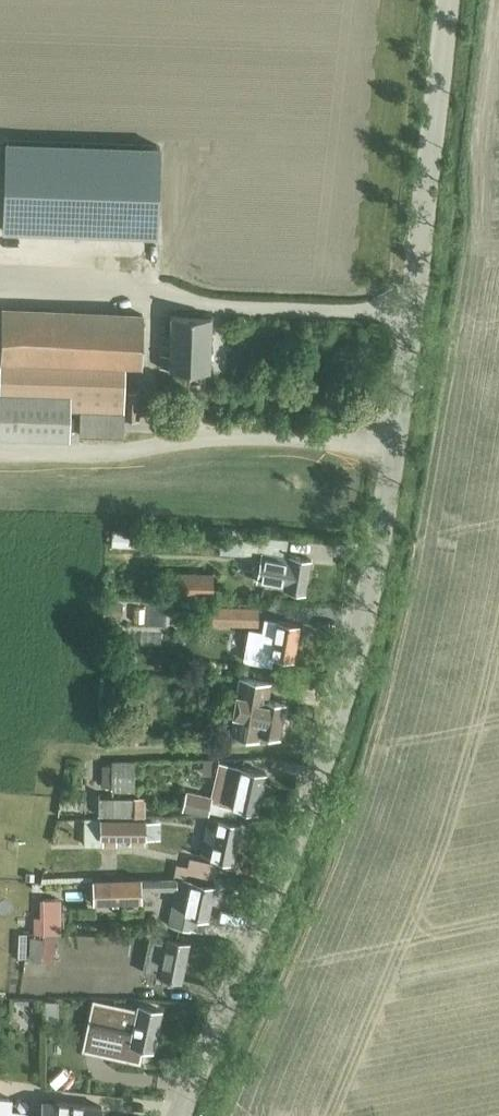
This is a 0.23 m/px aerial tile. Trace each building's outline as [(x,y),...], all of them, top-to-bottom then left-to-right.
[(1,229),(156,234),(159,145),(4,140),(1,229)] [(140,365),(142,313),(1,308),(0,345),(0,360),(140,365)] [(169,369),(209,370),(211,316),(171,314),(170,354),(160,353),(159,366),(169,367),(169,369)] [(68,438),(69,394),(0,391),(0,436),(68,438)] [(124,417),(138,418),(139,391),(125,391),(124,412),(80,411),(79,434),(123,435),(124,417)] [(234,522),(235,536),(250,534),(248,521),(234,522)] [(265,552),(260,580),(286,585),(286,587),(306,590),(311,557),(291,554),(291,556),(265,552)] [(212,573),(176,573),(176,592),(211,593),(212,573)] [(142,611),(174,611),(174,593),(142,593),(142,611)] [(213,623),(257,624),(257,607),(214,605),(213,623)] [(272,655),(293,659),(299,624),(265,618),(262,631),(249,629),(243,659),(271,664),(272,655)] [(105,673),(124,673),(125,663),(105,662),(105,673)] [(259,732),(279,736),(285,702),(266,699),(269,681),(239,676),(230,732),(258,737),(259,732)] [(105,679),(105,692),(138,692),(138,678),(105,679)] [(126,700),(107,705),(111,721),(130,716),(126,700)] [(188,753),(221,755),(221,744),(188,742),(188,753)] [(111,743),(110,770),(147,772),(148,745),(111,743)] [(241,767),(240,767),(219,762),(211,796),(190,792),(186,809),(208,814),(209,809),(236,816),(239,806),(256,810),(265,772),(241,767)] [(77,796),(93,797),(95,773),(79,772),(77,796)] [(145,777),(96,777),(96,795),(145,795),(145,777)] [(134,796),(100,796),(100,815),(134,815),(134,796)] [(129,844),(146,844),(146,817),(83,818),(83,856),(101,856),(101,839),(129,839),(129,844)] [(202,857),(232,864),(241,826),(211,819),(202,857)] [(205,918),(208,918),(216,888),(180,878),(143,878),(94,879),(95,902),(109,902),(110,907),(121,907),(120,901),(142,901),(141,889),(179,888),(179,890),(173,908),(169,924),(181,927),(182,925),(202,930),(205,918)] [(71,916),(74,880),(51,879),(50,896),(45,895),(44,915),(71,916)] [(47,965),(53,965),(54,943),(49,943),(50,936),(30,935),(28,978),(46,978),(47,965)] [(171,939),(170,941),(153,938),(147,973),(165,976),(165,977),(187,980),(193,943),(171,939)] [(89,1018),(82,1048),(106,1053),(107,1049),(138,1056),(140,1046),(152,1048),(161,1009),(138,1004),(137,1009),(102,1001),(98,1020),(89,1018)] [(11,1114),(12,1098),(0,1098),(0,1113),(11,1114)] [(39,1115),(102,1115),(103,1110),(103,1105),(41,1098),(39,1115)]
